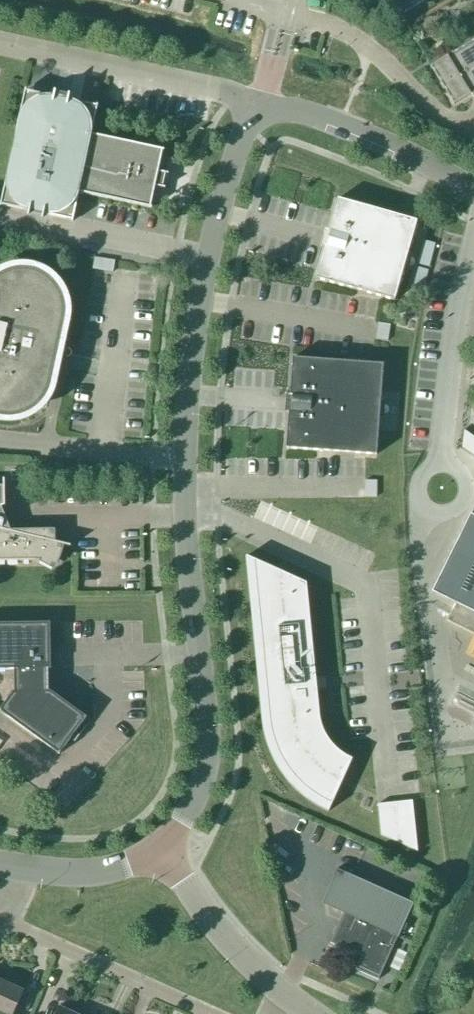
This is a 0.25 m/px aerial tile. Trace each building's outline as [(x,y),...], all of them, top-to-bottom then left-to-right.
[(400,17),(428,0),(390,0),(400,17)] [(430,67),(454,105),(473,93),(473,40),(430,67)] [(163,189),(166,175),(158,173),(163,152),(92,136),(98,107),(25,91),(1,206),(73,221),(79,193),(151,209),(155,187),(163,189)] [(395,301),(417,221),(338,199),(315,278),(395,301)] [(420,236),(412,261),(429,266),(437,242),(420,236)] [(11,419),(14,419),(19,419),(22,418),(25,417),(28,416),(30,414),(33,413),(37,410),(39,408),(41,406),(43,404),(46,400),(48,397),(49,395),(51,392),(52,387),(58,359),(67,318),(67,313),(67,310),(67,309),(67,306),(67,304),(66,301),(65,298),(64,295),(62,291),(61,288),(59,286),(56,282),(53,279),(49,276),(45,273),(41,271),(38,270),(35,269),(32,268),(29,268),(26,268),(23,267),(20,268),(15,268),(9,270),(5,271),(2,273),(0,274),(0,418),(2,419),(5,419),(8,419),(11,419)] [(377,455),(384,365),(293,358),(287,448),(377,455)] [(462,444),(473,452),(473,435),(470,433),(462,444)] [(5,486),(0,486),(0,562),(56,561),(55,544),(71,547),(71,546),(55,542),(55,530),(11,530),(1,507),(6,505),(5,486)] [(450,620),(473,631),(473,508),(435,592),(458,602),(450,620)] [(329,812),(353,759),(345,755),(340,752),(336,748),(332,744),(330,742),(328,739),(326,736),(325,732),(323,729),(323,727),(321,724),(320,718),(320,715),(307,583),(247,556),(246,558),(262,720),(262,724),(263,728),(264,732),(265,735),(265,739),(267,743),(269,750),(271,753),(274,760),(278,767),(282,773),(284,777),(289,783),(291,785),(294,788),(297,791),(303,796),(306,798),(312,803),(318,807),(322,808),(328,811),(329,812)] [(50,623),(0,624),(0,670),(14,671),(15,693),(14,692),(0,711),(59,755),(71,739),(75,742),(88,724),(84,721),(87,718),(51,691),(48,691),(48,686),(53,686),(53,675),(48,675),(48,669),(51,669),(50,623)] [(418,852),(412,800),(377,804),(380,835),(418,852)] [(399,937),(414,902),(338,868),(322,903),(344,912),(331,943),(362,957),(356,970),(379,980),(398,936),(399,937)] [(0,996),(0,1013),(14,1013),(24,991),(6,983),(0,996)]
